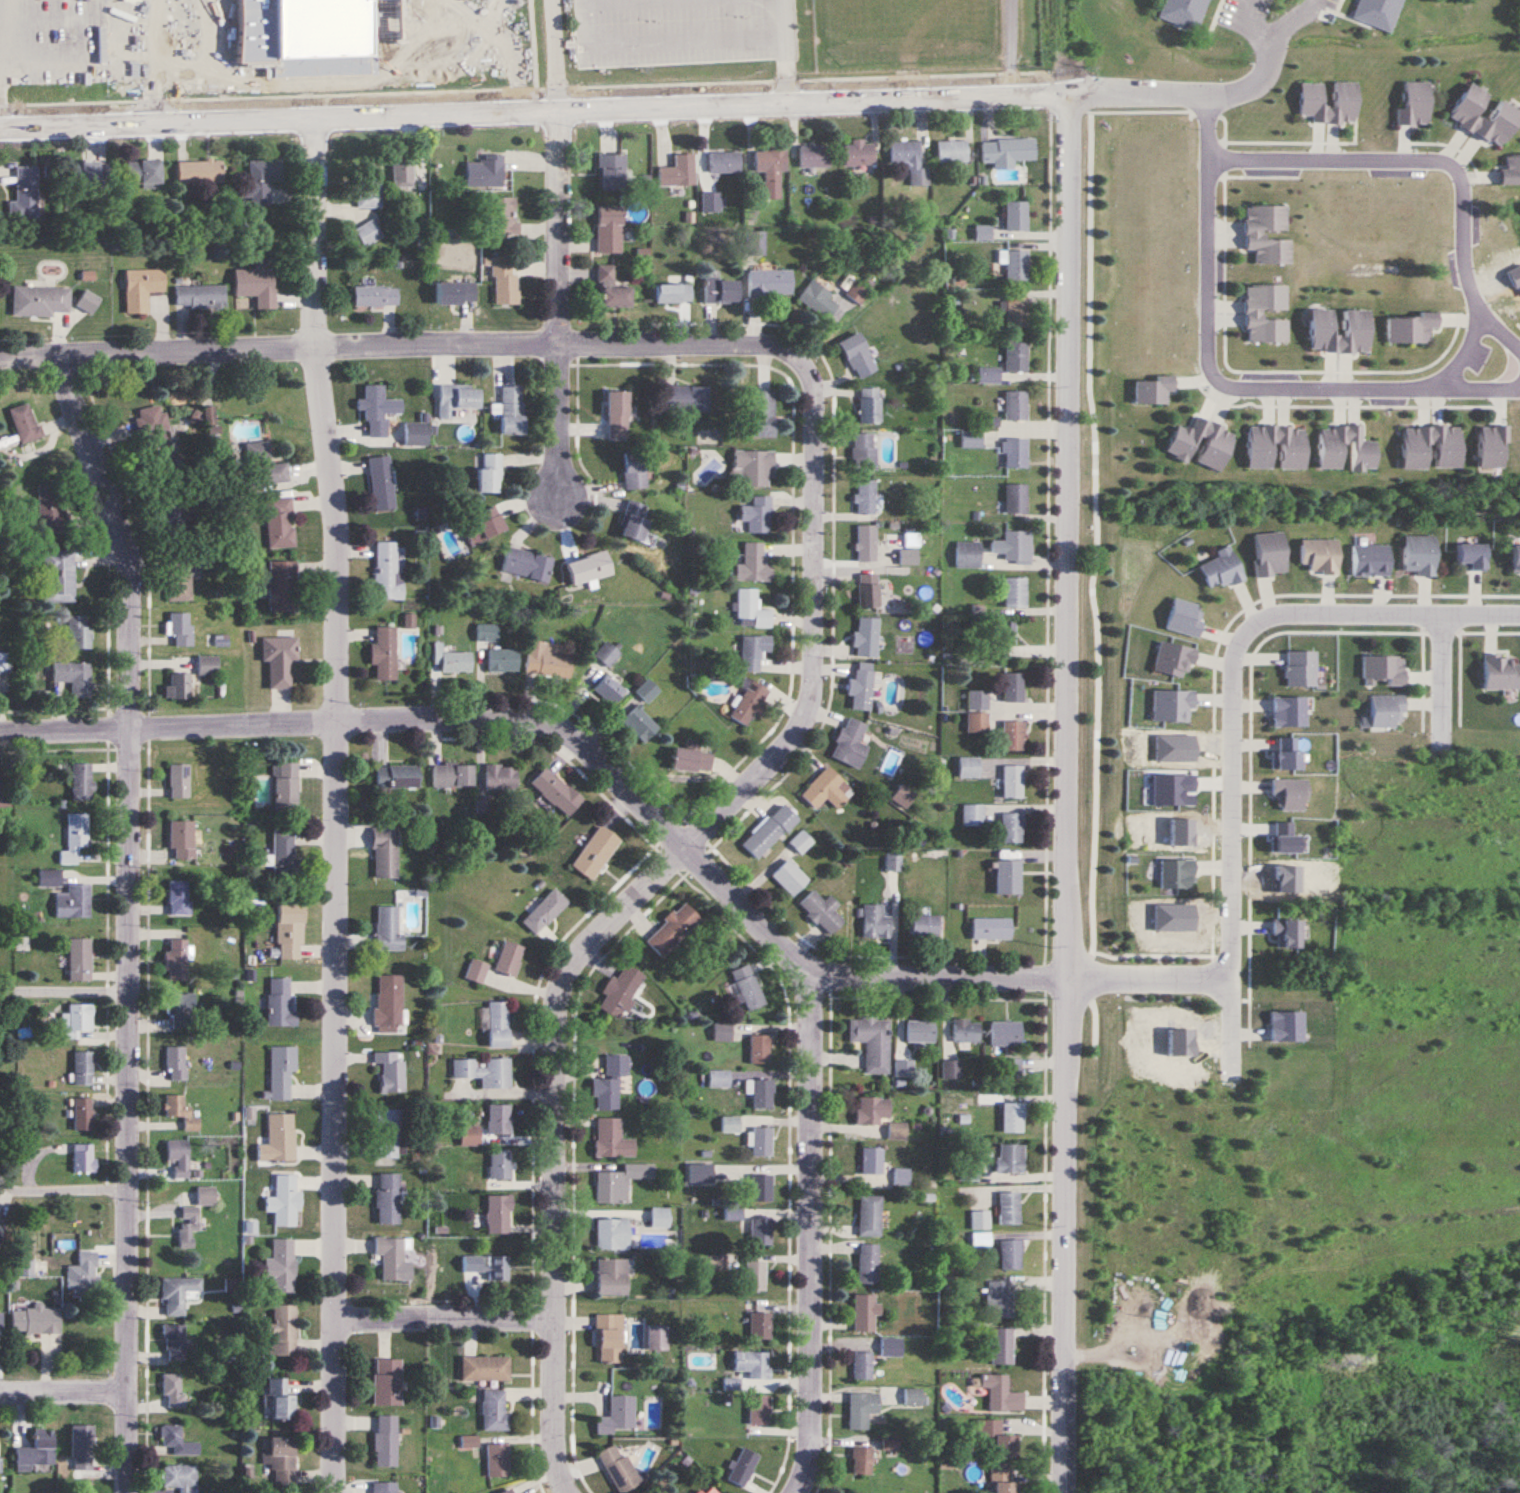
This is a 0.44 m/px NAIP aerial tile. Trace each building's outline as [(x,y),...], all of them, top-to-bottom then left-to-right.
[(1212,0),(1165,0),(1159,18),(1201,32),(1212,0)] [(1394,32),(1404,0),(1365,0),(1359,21),(1394,32)] [(1300,116),(1311,116),(1311,123),(1357,124),(1357,82),(1335,81),(1334,107),(1323,107),(1324,83),(1301,82),(1300,116)] [(1398,109),(1398,126),(1430,126),(1430,82),(1405,82),(1405,109),(1398,109)] [(1478,115),(1490,94),(1470,83),(1449,119),(1501,149),(1519,117),(1519,112),(1501,101),(1489,122),(1478,115)] [(993,171),(1013,171),(1013,161),(1035,160),(1035,140),(981,141),(982,164),(993,163),(993,171)] [(844,166),(873,166),(873,141),(844,141),(844,166)] [(967,141),(937,141),(937,163),(967,163),(967,141)] [(928,186),(928,168),(920,168),(920,142),(891,142),(891,163),(909,163),(909,187),(928,186)] [(830,167),(830,145),(799,146),(799,167),(830,167)] [(780,171),(786,171),(786,149),(755,150),(755,171),(764,171),(764,200),(780,199),(780,171)] [(599,191),(626,191),(626,153),(599,153),(599,191)] [(709,174),(741,174),(741,153),(709,153),(709,174)] [(695,186),(695,154),(675,154),(675,167),(659,167),(659,186),(695,186)] [(467,163),(467,187),(503,187),(503,155),(483,155),(483,163),(467,163)] [(1519,183),(1519,155),(1506,155),(1506,169),(1500,169),(1501,183),(1519,183)] [(412,188),(412,159),(393,159),(393,188),(412,188)] [(127,161),(127,186),(161,186),(161,161),(127,161)] [(223,161),(178,161),(178,183),(223,183),(223,161)] [(282,181),(282,161),(247,161),(248,198),(251,198),(251,207),(270,206),(269,181),(282,181)] [(70,163),(70,184),(100,184),(100,163),(70,163)] [(9,218),(37,218),(38,168),(16,167),(16,202),(9,202),(9,218)] [(357,170),(357,208),(382,208),(382,170),(357,170)] [(490,235),(517,235),(517,198),(490,198),(490,235)] [(1005,231),(1027,231),(1027,202),(1005,202),(1005,231)] [(1291,264),(1291,240),(1268,240),(1268,232),(1287,232),(1287,206),(1245,206),(1245,251),(1255,251),(1255,264),(1291,264)] [(622,254),(622,207),(597,207),(597,254),(622,254)] [(355,229),(363,247),(382,238),(373,220),(355,229)] [(747,232),(747,254),(764,254),(764,232),(747,232)] [(1006,281),(1028,281),(1027,251),(1005,251),(1006,281)] [(494,305),(517,305),(517,258),(494,258),(494,305)] [(275,308),(274,259),(254,260),(254,269),(235,270),(236,297),(256,296),(256,309),(275,308)] [(631,307),(631,289),(614,288),(614,266),(600,266),(599,307),(631,307)] [(125,270),(126,314),(148,314),(148,295),(164,295),(164,269),(125,270)] [(791,270),(749,270),(749,295),(791,295),(791,270)] [(738,304),(738,279),(705,279),(705,304),(738,304)] [(827,320),(840,301),(812,280),(798,299),(827,320)] [(859,304),(869,291),(856,281),(846,293),(859,304)] [(437,304),(475,304),(475,282),(437,282),(437,304)] [(656,283),(656,304),(691,304),(691,283),(656,283)] [(1288,343),(1288,316),(1286,316),(1286,285),(1245,286),(1246,343),(1288,343)] [(226,309),(226,286),(176,286),(176,309),(226,309)] [(398,306),(398,286),(354,286),(354,306),(398,306)] [(12,316),(69,315),(69,287),(12,287),(12,316)] [(91,314),(100,299),(86,289),(76,304),(91,314)] [(1007,298),(1007,328),(1028,328),(1028,298),(1007,298)] [(1311,352),(1369,352),(1369,310),(1345,310),(1345,336),(1334,336),(1334,309),(1311,309),(1311,352)] [(1438,328),(1438,311),(1419,311),(1420,317),(1387,317),(1387,343),(1428,342),(1428,328),(1438,328)] [(856,380),(877,371),(860,332),(838,342),(856,380)] [(1005,371),(1027,371),(1027,343),(1005,343),(1005,371)] [(999,382),(999,368),(978,368),(978,382),(999,382)] [(1134,381),(1134,403),(1167,403),(1167,391),(1174,391),(1174,376),(1156,376),(1156,381),(1134,381)] [(382,385),(364,385),(365,438),(386,437),(386,413),(402,413),(402,399),(383,399),(382,385)] [(453,419),(453,409),(479,409),(479,385),(439,385),(439,419),(453,419)] [(524,435),(525,386),(502,386),(501,406),(493,405),(493,413),(501,413),(501,434),(524,435)] [(663,407),(709,407),(709,386),(663,386),(663,407)] [(860,388),(860,424),(879,424),(879,388),(860,388)] [(607,391),(607,439),(627,439),(627,391),(607,391)] [(774,438),(774,391),(750,391),(750,438),(774,438)] [(1026,391),(1005,391),(1005,420),(1026,420),(1026,391)] [(39,439),(31,403),(10,408),(18,444),(39,439)] [(215,406),(204,407),(205,426),(215,425),(215,406)] [(141,419),(146,437),(149,436),(154,451),(170,447),(165,430),(170,428),(165,412),(141,419)] [(1177,425),(1166,454),(1189,463),(1199,438),(1206,441),(1197,463),(1220,473),(1236,433),(1196,417),(1191,430),(1177,425)] [(427,445),(427,423),(404,423),(404,445),(427,445)] [(1480,425),(1480,467),(1507,467),(1507,425),(1480,425)] [(1248,470),(1274,470),(1274,446),(1281,446),(1281,470),(1305,470),(1306,427),(1248,426),(1248,470)] [(1342,470),(1342,444),(1351,444),(1351,471),(1376,471),(1376,441),(1361,441),(1361,426),(1320,426),(1320,470),(1342,470)] [(1403,470),(1429,470),(1429,446),(1436,446),(1436,468),(1461,468),(1461,426),(1403,426),(1403,470)] [(981,432),(963,432),(963,448),(981,448),(981,432)] [(875,434),(853,434),(853,472),(875,472),(875,434)] [(1026,468),(1026,438),(1003,438),(1003,468),(1026,468)] [(245,443),(251,487),(290,481),(287,462),(271,465),(268,440),(245,443)] [(647,489),(646,451),(623,451),(624,490),(647,489)] [(774,452),(734,452),(734,488),(769,488),(769,480),(774,480),(774,452)] [(500,492),(500,454),(479,454),(479,492),(500,492)] [(395,509),(389,456),(368,458),(374,512),(395,509)] [(857,514),(875,514),(875,481),(857,481),(857,514)] [(1027,514),(1027,485),(1005,485),(1005,514),(1027,514)] [(37,486),(38,532),(61,532),(61,486),(37,486)] [(154,490),(153,530),(182,531),(182,491),(154,490)] [(267,549),(294,547),(292,497),(265,498),(267,549)] [(771,497),(751,497),(751,506),(741,506),(740,523),(747,523),(747,534),(771,534),(771,497)] [(648,521),(643,519),(647,506),(629,501),(618,536),(642,543),(648,521)] [(506,532),(496,506),(476,514),(479,520),(463,526),(470,545),(506,532)] [(857,562),(876,562),(876,526),(857,526),(857,562)] [(1031,531),(1005,531),(1005,564),(1031,564),(1031,531)] [(1254,536),(1258,577),(1287,575),(1283,533),(1254,536)] [(1435,536),(1404,536),(1404,576),(1435,576),(1435,536)] [(1301,540),(1301,566),(1310,566),(1310,576),(1338,576),(1338,540),(1301,540)] [(375,600),(403,600),(403,573),(396,573),(396,542),(375,542),(375,600)] [(980,542),(956,542),(956,568),(980,568),(980,542)] [(736,565),(736,582),(772,582),(772,567),(764,567),(764,544),(743,543),(743,565),(736,565)] [(1485,570),(1485,544),(1458,544),(1458,570),(1485,570)] [(1389,576),(1389,545),(1353,545),(1353,576),(1389,576)] [(1210,592),(1244,578),(1231,546),(1216,552),(1218,558),(1199,566),(1210,592)] [(547,582),(552,557),(508,548),(502,572),(547,582)] [(42,603),(74,603),(74,552),(42,552),(42,603)] [(571,584),(612,576),(608,553),(566,561),(571,584)] [(191,602),(191,569),(201,569),(201,555),(168,554),(167,602),(191,602)] [(295,612),(296,562),(269,561),(268,612),(295,612)] [(858,608),(878,608),(878,574),(858,574),(858,608)] [(1027,578),(1005,578),(1005,608),(1027,608),(1027,578)] [(771,627),(771,611),(757,610),(757,590),(738,590),(737,627),(771,627)] [(1198,638),(1205,606),(1174,599),(1166,630),(1198,638)] [(192,647),(192,613),(169,613),(169,639),(173,639),(173,647),(192,647)] [(69,616),(69,649),(91,649),(91,616),(69,616)] [(857,618),(857,657),(878,657),(878,618),(857,618)] [(1014,645),(1014,621),(994,621),(994,659),(1009,659),(1009,645),(1014,645)] [(498,642),(498,624),(476,624),(476,642),(498,642)] [(395,680),(395,627),(374,627),(374,644),(371,644),(371,665),(375,665),(375,680),(395,680)] [(771,636),(742,636),(742,672),(760,672),(760,653),(771,653),(771,636)] [(261,661),(269,661),(269,689),(290,689),(290,660),(298,660),(298,638),(261,638),(261,661)] [(527,673),(571,677),(572,657),(560,656),(561,644),(529,641),(527,673)] [(608,667),(620,654),(606,641),(594,655),(608,667)] [(1196,649),(1159,641),(1153,671),(1189,679),(1196,649)] [(519,672),(519,649),(488,649),(488,672),(519,672)] [(1315,687),(1315,652),(1286,652),(1286,687),(1315,687)] [(440,672),(472,672),(472,653),(440,653),(440,672)] [(1509,664),(1509,655),(1483,655),(1483,690),(1519,690),(1519,664),(1509,664)] [(217,657),(198,657),(198,674),(217,674),(217,657)] [(1405,657),(1362,657),(1362,681),(1388,681),(1388,686),(1405,686),(1405,657)] [(90,697),(90,663),(53,663),(53,681),(72,681),(72,697),(90,697)] [(851,678),(849,710),(871,711),(873,664),(855,663),(854,679),(851,678)] [(1004,701),(1022,701),(1022,673),(1004,673),(1004,701)] [(165,698),(190,698),(190,674),(170,674),(170,686),(165,686),(165,698)] [(593,691),(612,706),(625,690),(606,675),(593,691)] [(646,703),(659,692),(648,679),(635,691),(646,703)] [(749,727),(769,691),(749,680),(729,716),(749,727)] [(1153,721),(1192,721),(1192,691),(1153,691),(1153,721)] [(1404,696),(1370,696),(1370,727),(1404,727),(1404,696)] [(1272,726),(1306,726),(1306,697),(1272,697),(1272,726)] [(659,728),(637,705),(621,722),(643,744),(659,728)] [(830,757),(859,769),(868,747),(859,743),(866,724),(847,717),(830,757)] [(1024,750),(1024,720),(1002,720),(1002,750),(1024,750)] [(1274,770),(1300,770),(1300,737),(1274,737),(1274,770)] [(712,751),(673,749),(672,770),(710,772),(712,751)] [(273,762),(273,810),(297,810),(297,762),(273,762)] [(72,800),(92,800),(92,763),(72,764),(72,800)] [(474,763),(433,763),(433,786),(474,786),(474,763)] [(188,764),(170,764),(170,799),(188,799),(188,764)] [(486,789),(517,789),(517,764),(486,764),(486,789)] [(377,765),(377,787),(420,787),(420,765),(377,765)] [(1022,765),(1003,765),(1003,798),(1022,798),(1022,765)] [(568,817),(583,800),(546,767),(531,784),(568,817)] [(854,793),(828,767),(800,795),(815,810),(826,799),(837,810),(854,793)] [(10,810),(10,776),(0,776),(0,810),(10,810)] [(1307,780),(1272,780),(1272,796),(1280,796),(1280,811),(1307,811),(1307,780)] [(798,820),(781,803),(740,844),(757,861),(798,820)] [(1023,843),(1023,813),(1002,813),(1002,843),(1023,843)] [(88,814),(67,814),(67,851),(60,851),(60,865),(77,865),(77,848),(88,848),(88,814)] [(194,822),(170,822),(170,861),(194,861),(194,822)] [(595,882),(619,838),(597,825),(572,869),(595,882)] [(398,878),(398,827),(373,827),(373,878),(398,878)] [(272,829),(272,869),(294,869),(294,829),(272,829)] [(814,842),(802,830),(789,843),(801,855),(814,842)] [(810,880),(788,860),(771,877),(792,898),(810,880)] [(1020,861),(996,861),(996,895),(1020,895),(1020,861)] [(1161,889),(1194,889),(1194,861),(1161,861),(1161,889)] [(39,887),(61,887),(61,871),(39,871),(39,887)] [(190,881),(169,881),(169,915),(190,915),(190,881)] [(90,885),(68,885),(68,894),(56,894),(56,918),(90,918),(90,885)] [(522,922),(536,936),(569,903),(555,888),(522,922)] [(844,923),(833,912),(840,906),(830,896),(824,902),(813,891),(799,906),(830,937),(844,923)] [(645,941),(662,959),(702,920),(684,902),(645,941)] [(302,904),(276,904),(276,960),(302,960),(302,904)] [(890,916),(883,916),(883,905),(863,905),(863,939),(890,939),(890,916)] [(401,951),(401,906),(377,906),(377,951),(401,951)] [(938,916),(911,916),(911,937),(938,937),(938,916)] [(1011,940),(1011,918),(972,918),(972,940),(1011,940)] [(1301,949),(1301,920),(1274,920),(1274,949),(1301,949)] [(69,981),(91,981),(91,939),(69,939),(69,981)] [(165,952),(165,981),(187,981),(187,940),(169,940),(169,952),(165,952)] [(517,976),(524,946),(503,941),(496,972),(517,976)] [(488,963),(471,959),(466,980),(484,983),(488,963)] [(613,978),(597,1006),(620,1020),(647,976),(626,964),(616,980),(613,978)] [(731,972),(748,1013),(766,1005),(749,964),(731,972)] [(403,976),(376,975),(375,1027),(402,1027),(403,976)] [(268,1027),(297,1027),(297,1012),(289,1012),(289,979),(268,979),(268,1027)] [(166,1017),(171,1017),(171,1028),(195,1028),(195,994),(166,994),(166,1017)] [(489,1047),(509,1047),(509,1002),(489,1002),(489,1047)] [(62,1039),(78,1039),(78,1031),(92,1031),(92,1004),(62,1004),(62,1039)] [(1270,1013),(1270,1042),(1304,1042),(1304,1013),(1270,1013)] [(889,1075),(890,1019),(849,1018),(849,1043),(866,1043),(865,1075),(889,1075)] [(953,1043),(980,1043),(980,1020),(953,1020),(953,1043)] [(907,1043),(936,1043),(936,1021),(907,1021),(907,1043)] [(991,1047),(1021,1047),(1021,1022),(991,1022),(991,1047)] [(732,1025),(714,1025),(714,1041),(732,1041),(732,1025)] [(750,1065),(769,1065),(769,1036),(750,1036),(750,1065)] [(166,1082),(186,1082),(186,1047),(166,1047),(166,1082)] [(297,1073),(296,1047),(270,1047),(270,1101),(290,1101),(290,1073),(297,1073)] [(92,1052),(75,1052),(75,1085),(92,1085),(92,1052)] [(404,1093),(404,1061),(398,1061),(398,1053),(374,1053),(374,1065),(381,1065),(381,1094),(404,1093)] [(596,1110),(619,1110),(619,1076),(629,1076),(629,1056),(606,1056),(606,1079),(596,1079),(596,1110)] [(510,1058),(485,1058),(485,1067),(478,1067),(477,1059),(453,1060),(453,1079),(482,1079),(482,1089),(510,1089),(510,1058)] [(943,1080),(961,1080),(961,1060),(943,1060),(943,1080)] [(1003,1060),(1003,1081),(1021,1081),(1021,1060),(1003,1060)] [(912,1061),(895,1061),(895,1078),(912,1078),(912,1061)] [(730,1071),(709,1071),(709,1088),(730,1088),(730,1071)] [(774,1081),(745,1081),(745,1095),(753,1095),(753,1109),(774,1109),(774,1081)] [(165,1119),(184,1119),(184,1133),(199,1133),(199,1119),(192,1119),(192,1108),(184,1108),(184,1096),(165,1096),(165,1119)] [(92,1131),(92,1098),(74,1098),(74,1131),(92,1131)] [(889,1098),(857,1099),(858,1126),(880,1126),(879,1119),(890,1118),(889,1098)] [(1024,1134),(1024,1104),(1002,1104),(1002,1134),(1024,1134)] [(489,1135),(511,1135),(511,1105),(489,1105),(489,1135)] [(376,1110),(376,1160),(401,1160),(401,1110),(376,1110)] [(267,1115),(267,1161),(294,1161),(294,1115),(267,1115)] [(722,1134),(741,1134),(741,1118),(722,1118),(722,1134)] [(621,1119),(596,1119),(596,1157),(635,1157),(635,1139),(621,1139),(621,1119)] [(462,1146),(478,1146),(478,1127),(462,1127),(462,1146)] [(753,1158),(772,1158),(772,1128),(753,1128),(753,1158)] [(175,1161),(175,1179),(189,1179),(189,1141),(167,1141),(167,1161),(175,1161)] [(74,1173),(94,1173),(94,1145),(74,1145),(74,1173)] [(997,1174),(1024,1174),(1024,1146),(997,1146),(997,1174)] [(862,1175),(882,1175),(882,1148),(862,1148),(862,1175)] [(511,1150),(490,1150),(490,1180),(511,1180),(511,1150)] [(632,1204),(632,1180),(654,1180),(654,1165),(624,1165),(624,1173),(596,1173),(596,1204),(632,1204)] [(713,1184),(713,1165),(689,1165),(689,1184),(713,1184)] [(895,1185),(909,1185),(909,1170),(895,1170),(895,1185)] [(399,1225),(399,1175),(377,1175),(377,1225),(399,1225)] [(295,1176),(276,1176),(275,1198),(266,1198),(266,1212),(275,1213),(274,1227),(296,1227),(296,1212),(301,1212),(302,1192),(295,1192),(295,1176)] [(751,1202),(772,1202),(772,1176),(751,1176),(751,1202)] [(198,1205),(215,1205),(215,1188),(198,1188),(198,1205)] [(1019,1194),(999,1194),(999,1226),(1019,1226),(1019,1194)] [(511,1196),(487,1196),(487,1236),(511,1236),(511,1196)] [(859,1238),(881,1238),(881,1197),(859,1197),(859,1238)] [(198,1208),(180,1208),(180,1249),(198,1249),(198,1208)] [(651,1227),(670,1227),(670,1208),(651,1208),(651,1227)] [(750,1219),(750,1246),(771,1246),(771,1219),(750,1219)] [(629,1220),(597,1220),(597,1250),(629,1250),(629,1220)] [(404,1281),(404,1239),(375,1239),(375,1256),(382,1256),(382,1281),(404,1281)] [(265,1259),(265,1279),(272,1279),(272,1293),(294,1293),(294,1240),(272,1240),(272,1259),(265,1259)] [(1021,1269),(1021,1241),(1000,1241),(1000,1269),(1021,1269)] [(878,1285),(878,1245),(859,1245),(859,1285),(878,1285)] [(68,1265),(69,1296),(98,1296),(97,1252),(79,1252),(79,1265),(68,1265)] [(484,1257),(464,1257),(464,1274),(489,1274),(489,1282),(508,1282),(508,1257),(484,1257)] [(627,1296),(627,1259),(598,1259),(598,1296),(627,1296)] [(14,1264),(15,1276),(32,1274),(31,1262),(14,1264)] [(745,1291),(764,1291),(764,1262),(745,1262),(745,1291)] [(201,1278),(164,1278),(164,1316),(185,1316),(185,1291),(201,1291),(201,1278)] [(1011,1281),(988,1281),(988,1319),(1011,1319),(1011,1281)] [(875,1295),(854,1295),(853,1332),(875,1332),(875,1295)] [(295,1356),(295,1306),(273,1306),(273,1324),(267,1324),(267,1356),(295,1356)] [(59,1334),(59,1308),(12,1308),(12,1334),(59,1334)] [(770,1313),(750,1313),(750,1339),(770,1339),(770,1313)] [(595,1315),(595,1348),(599,1348),(599,1364),(621,1364),(621,1315),(595,1315)] [(185,1325),(165,1325),(165,1360),(185,1360),(185,1325)] [(647,1326),(647,1351),(668,1351),(668,1326),(647,1326)] [(1013,1329),(990,1329),(990,1365),(1013,1365),(1013,1329)] [(880,1357),(901,1357),(901,1339),(880,1339),(880,1357)] [(749,1380),(769,1380),(769,1352),(734,1352),(734,1371),(749,1371),(749,1380)] [(871,1380),(871,1353),(853,1353),(853,1380),(871,1380)] [(461,1357),(461,1381),(509,1381),(509,1357),(461,1357)] [(401,1406),(401,1360),(374,1360),(374,1406),(401,1406)] [(184,1374),(165,1374),(165,1407),(184,1407),(184,1374)] [(989,1411),(1024,1411),(1024,1393),(1008,1393),(1008,1376),(981,1376),(981,1389),(989,1389),(989,1411)] [(295,1395),(286,1395),(286,1379),(270,1379),(270,1420),(295,1420),(295,1395)] [(508,1392),(483,1392),(483,1432),(508,1432),(508,1392)] [(878,1413),(879,1394),(849,1393),(848,1430),(867,1430),(867,1413),(878,1413)] [(634,1396),(609,1396),(609,1418),(596,1418),(596,1433),(634,1433),(634,1396)] [(769,1424),(769,1396),(748,1396),(748,1424),(769,1424)] [(397,1468),(397,1416),(375,1416),(375,1468),(397,1468)] [(1017,1457),(1017,1436),(1001,1437),(1001,1421),(976,1421),(976,1457),(1017,1457)] [(182,1425),(162,1425),(162,1446),(174,1446),(174,1456),(200,1455),(199,1442),(182,1442),(182,1425)] [(92,1426),(72,1426),(72,1464),(92,1464),(92,1426)] [(17,1472),(54,1472),(54,1430),(35,1430),(35,1448),(17,1448),(17,1472)] [(898,1436),(882,1436),(882,1451),(898,1451),(898,1436)] [(270,1454),(262,1454),(262,1465),(274,1465),(273,1486),(294,1486),(295,1438),(270,1438),(270,1454)] [(508,1445),(487,1445),(487,1478),(508,1478),(508,1445)] [(640,1486),(628,1456),(620,1459),(615,1446),(599,1453),(615,1492),(623,1492),(640,1486)] [(871,1475),(871,1447),(852,1447),(852,1475),(871,1475)] [(743,1488),(759,1457),(743,1449),(727,1480),(743,1488)] [(163,1465),(163,1487),(181,1487),(181,1492),(197,1492),(197,1465),(163,1465)] [(1011,1483),(1011,1470),(991,1470),(991,1492),(1018,1492),(1018,1483),(1011,1483)] [(396,1483),(373,1483),(373,1492),(396,1492),(396,1483)]
